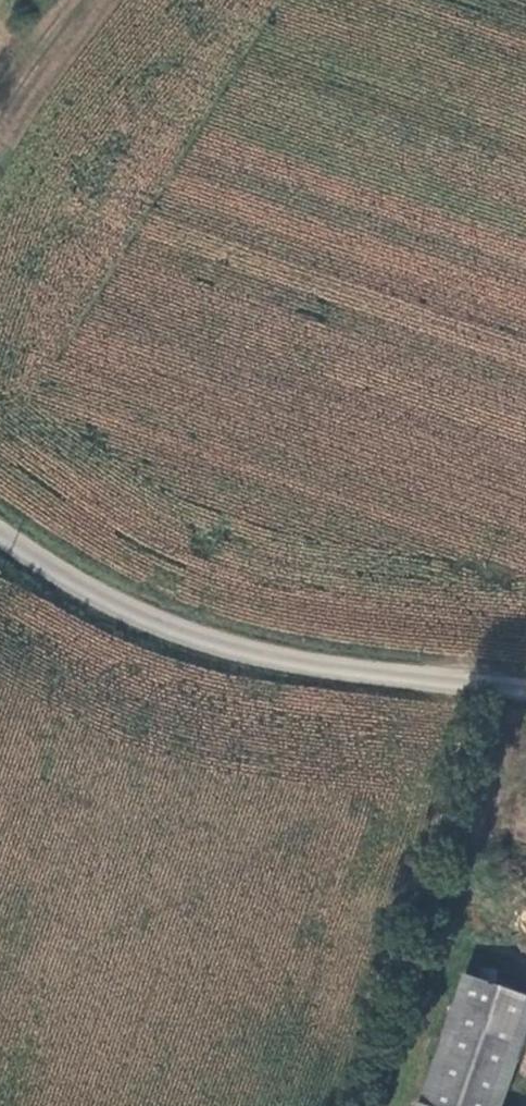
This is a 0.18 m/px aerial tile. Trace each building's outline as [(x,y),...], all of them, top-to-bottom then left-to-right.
[(466,977),(457,1003),(514,1022),(523,996),(466,977)] [(514,1022),(457,1003),(422,1104),(429,1105),(485,1105),(514,1022)]
